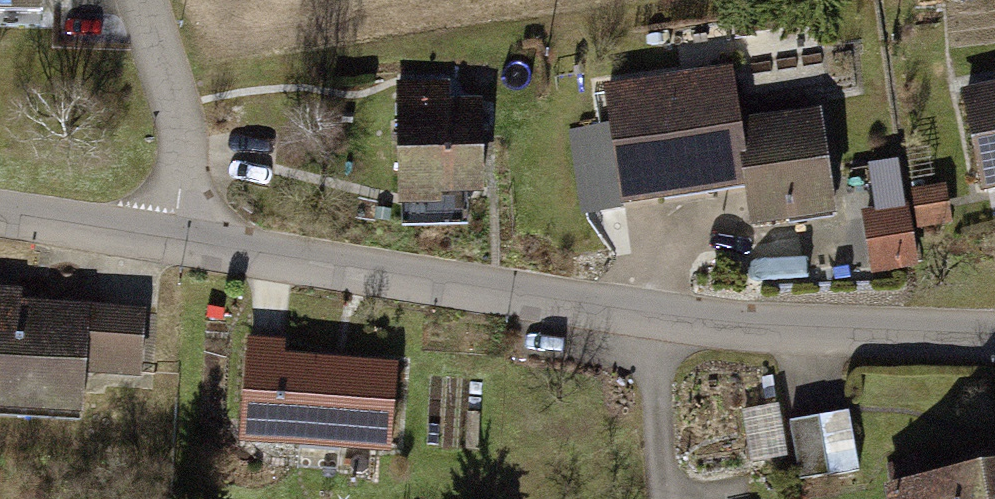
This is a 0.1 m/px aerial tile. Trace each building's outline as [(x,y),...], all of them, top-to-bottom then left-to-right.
[(37,15),(37,0),(0,0),(0,15),(37,15)] [(738,67),(609,86),(627,210),(749,193),(754,228),(839,216),(823,108),(745,119),(738,67)] [(963,87),(983,189),(994,187),(994,81),(963,87)] [(481,82),(394,85),(399,202),(486,198),(481,82)] [(917,206),(868,212),(876,275),(924,268),(920,235),(957,230),(951,183),(914,188),(917,206)] [(0,288),(0,418),(88,421),(90,387),(144,389),(147,310),(22,305),(22,289),(0,288)] [(290,342),(251,339),(242,436),(391,450),(399,366),(289,356),(290,342)] [(790,422),(803,498),(805,498),(863,490),(850,412),(790,422)] [(887,486),(889,498),(994,498),(994,470),(887,486)]
